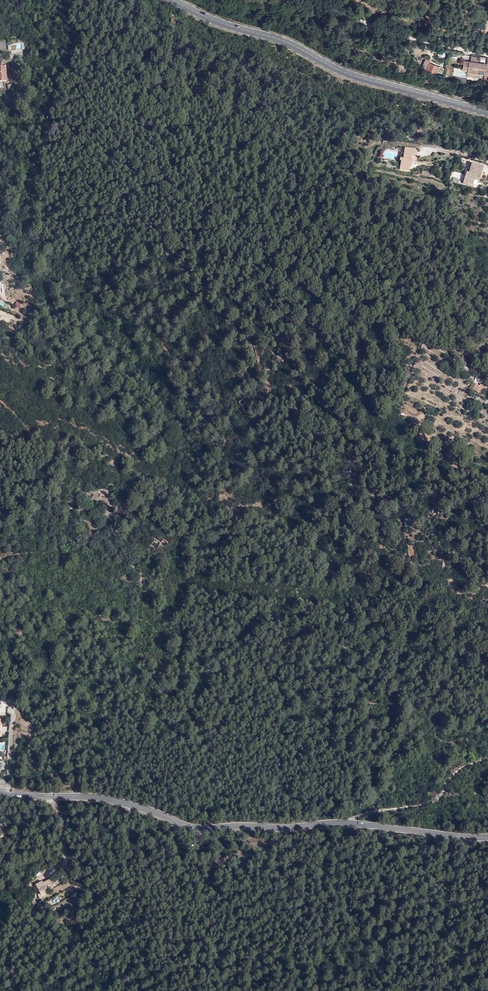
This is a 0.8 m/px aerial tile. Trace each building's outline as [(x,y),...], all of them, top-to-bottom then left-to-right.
[(441,77),(444,67),(439,65),(439,66),(430,63),(425,61),(422,66),(426,68),(424,72),(436,76),(437,75),(441,77)] [(477,63),(476,65),(472,64),(472,62),(465,61),(463,69),(469,70),(468,72),(485,75),(485,76),(487,77),(487,68),(486,68),(487,66),(487,64),(477,63)] [(415,150),(404,148),(403,158),(399,158),(399,161),(401,161),(400,168),(409,170),(409,167),(411,167),(412,160),(414,160),(415,150)] [(479,171),(480,165),(472,162),(470,168),(468,173),(470,173),(469,176),(465,175),(463,183),(467,184),(468,182),(472,183),(474,177),(479,179),(481,172),(479,171)] [(484,389),(473,383),(470,388),(481,394),(484,389)] [(240,414),(246,412),(243,402),(236,405),(240,414)] [(84,498),(99,500),(100,494),(85,491),(84,498)] [(163,552),(167,546),(159,542),(157,546),(152,542),(148,549),(155,553),(157,549),(163,552)] [(458,765),(458,756),(443,756),(443,761),(437,761),(436,769),(443,769),(443,765),(458,765)] [(42,881),(35,885),(40,893),(38,895),(39,898),(48,894),(47,891),(52,888),(48,881),(43,883),(42,881)]
